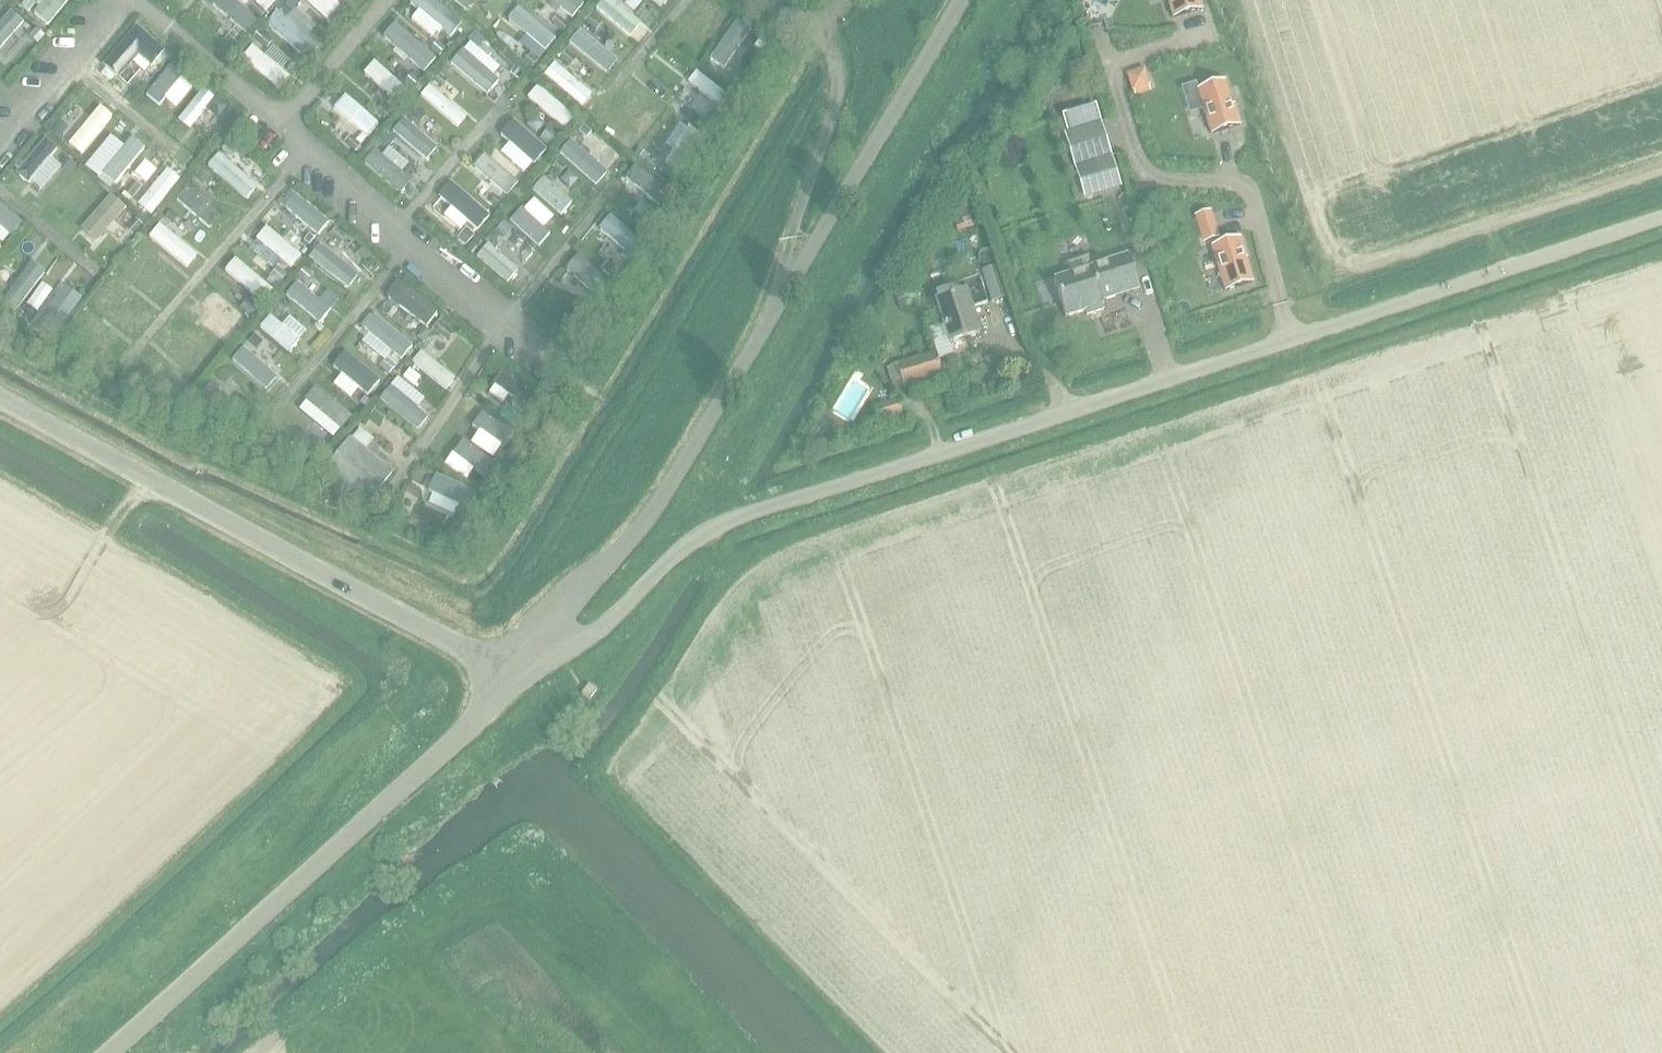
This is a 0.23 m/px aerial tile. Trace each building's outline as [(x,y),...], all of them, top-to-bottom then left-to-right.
[(20,6),(27,11),(36,0),(25,0),(20,6)] [(72,0),(48,0),(34,17),(48,29),(72,0)] [(228,0),(219,0),(213,8),(248,37),(258,25),(228,0)] [(280,10),(288,16),(298,5),(292,0),(289,0),(280,10)] [(328,0),(300,0),(332,26),(343,12),(328,0)] [(430,0),(417,0),(411,6),(451,41),(462,28),(430,0)] [(477,0),(453,0),(468,12),(478,0),(477,0)] [(574,0),(550,0),(575,21),(585,9),(574,0)] [(608,0),(607,0),(598,11),(634,42),(644,30),(608,0)] [(661,11),(670,0),(648,0),(661,11)] [(1173,18),(1202,9),(1199,0),(1167,0),(1173,18)] [(255,2),(249,8),(260,18),(266,12),(255,2)] [(724,9),(715,20),(722,26),(731,15),(724,9)] [(556,41),(520,11),(510,23),(545,53),(556,41)] [(11,14),(0,25),(0,52),(24,26),(11,14)] [(591,14),(585,21),(596,30),(602,23),(591,14)] [(315,45),(281,16),(269,30),(303,59),(315,45)] [(559,16),(552,24),(563,33),(569,26),(559,16)] [(753,31),(739,22),(711,62),(725,71),(753,31)] [(437,64),(396,27),(384,41),(425,77),(437,64)] [(36,29),(29,38),(38,45),(46,36),(36,29)] [(153,70),(167,54),(136,29),(103,70),(119,83),(139,59),(153,70)] [(229,32),(223,39),(236,50),(242,43),(229,32)] [(473,33),(466,40),(478,50),(484,42),(473,33)] [(617,63),(581,33),(571,45),(607,75),(617,63)] [(263,34),(258,42),(266,48),(271,40),(263,34)] [(761,35),(753,47),(763,53),(770,42),(761,35)] [(437,42),(430,50),(439,57),(446,49),(437,42)] [(290,81),(253,49),(243,61),(280,93),(290,81)] [(529,53),(523,60),(531,67),(537,60),(529,53)] [(569,53),(563,60),(569,66),(576,59),(569,53)] [(499,85),(463,54),(453,66),(488,97),(499,85)] [(409,95),(376,65),(365,76),(399,107),(409,95)] [(593,96),(557,66),(547,78),(582,108),(593,96)] [(161,109),(185,80),(171,69),(147,98),(161,109)] [(1133,90),(1148,85),(1143,71),(1129,75),(1133,90)] [(410,73),(404,80),(414,89),(420,82),(410,73)] [(440,74),(434,81),(442,88),(448,81),(440,74)] [(734,102),(696,74),(688,85),(726,113),(734,102)] [(1225,82),(1197,91),(1211,134),(1240,125),(1236,112),(1234,112),(1225,82)] [(468,119),(430,88),(420,100),(458,131),(468,119)] [(575,120),(539,89),(529,101),(565,132),(575,120)] [(190,133),(214,101),(203,92),(178,124),(190,133)] [(378,127),(345,98),(334,111),(367,140),(378,127)] [(381,104),(375,111),(383,118),(389,111),(381,104)] [(413,106),(407,113),(418,123),(424,116),(413,106)] [(113,121),(100,110),(69,147),(82,158),(113,121)] [(224,110),(216,120),(223,126),(231,116),(224,110)] [(709,111),(703,118),(711,125),(717,117),(709,111)] [(613,114),(603,125),(611,131),(620,120),(613,114)] [(59,120),(49,133),(57,139),(67,127),(59,120)] [(439,151),(406,122),(394,135),(427,164),(439,151)] [(1064,134),(1075,167),(1095,161),(1111,156),(1100,123),(1064,134)] [(111,165),(133,138),(116,125),(94,152),(111,165)] [(548,154),(515,125),(503,139),(536,168),(548,154)] [(583,126),(578,132),(586,138),(591,132),(583,126)] [(680,171),(703,135),(690,127),(667,163),(680,171)] [(547,128),(538,139),(548,148),(557,137),(547,128)] [(350,135),(344,142),(355,152),(361,144),(350,135)] [(385,138),(379,145),(387,152),(394,145),(385,138)] [(229,140),(221,150),(231,158),(239,149),(229,140)] [(145,151),(133,141),(102,176),(115,187),(145,151)] [(57,152),(45,143),(16,178),(28,187),(57,152)] [(609,177),(573,144),(562,157),(598,189),(609,177)] [(639,148),(634,155),(643,161),(648,155),(639,148)] [(413,184),(376,154),(365,167),(401,198),(413,184)] [(259,191),(220,156),(209,169),(247,204),(259,191)] [(1111,156),(1075,167),(1080,183),(1098,177),(1103,191),(1093,194),(1094,194),(1121,186),(1111,156)] [(64,157),(56,165),(66,174),(73,166),(64,157)] [(485,158),(474,170),(509,199),(519,187),(485,158)] [(144,162),(134,174),(146,184),(156,172),(144,162)] [(556,162),(550,168),(558,176),(564,169),(556,162)] [(665,166),(660,174),(672,181),(677,174),(665,166)] [(663,209),(672,197),(636,169),(627,181),(663,209)] [(181,183),(167,172),(137,207),(151,219),(181,183)] [(195,175),(189,182),(199,191),(205,183),(195,175)] [(573,206),(545,180),(533,193),(561,218),(573,206)] [(132,181),(123,192),(130,197),(139,186),(132,181)] [(96,187),(86,198),(93,204),(102,193),(96,187)] [(490,220),(452,187),(440,201),(478,234),(490,220)] [(222,221),(187,191),(176,203),(210,233),(222,221)] [(495,196),(489,203),(497,210),(503,203),(495,196)] [(948,202),(954,223),(960,221),(961,224),(972,220),(964,197),(948,202)] [(126,212),(110,199),(80,233),(96,247),(126,212)] [(330,226),(296,199),(285,212),(319,240),(330,226)] [(0,207),(0,230),(11,239),(22,226),(0,207)] [(170,211),(164,218),(172,224),(177,218),(170,211)] [(635,211),(630,218),(640,226),(646,220),(635,211)] [(550,240),(523,213),(512,224),(539,251),(550,240)] [(1197,217),(1204,241),(1216,237),(1209,213),(1197,217)] [(134,218),(124,229),(131,236),(141,225),(134,218)] [(651,249),(611,219),(600,234),(640,264),(651,249)] [(503,221),(496,229),(505,238),(513,230),(503,221)] [(198,259),(160,227),(149,239),(188,272),(198,259)] [(335,227),(329,234),(340,243),(346,236),(335,227)] [(465,228),(457,238),(467,247),(476,236),(465,228)] [(302,258),(268,229),(257,242),(291,271),(302,258)] [(309,235),(304,241),(308,245),(313,239),(309,235)] [(1241,238),(1211,248),(1225,291),(1253,282),(1243,252),(1245,251),(1241,238)] [(360,280),(322,248),(311,261),(349,294),(360,280)] [(519,273),(489,248),(478,261),(508,286),(519,273)] [(1102,301),(1137,290),(1127,256),(1091,267),(1088,257),(1067,263),(1070,275),(1054,280),(1065,317),(1085,311),(1086,314),(1103,309),(1102,305),(1103,305),(1102,301)] [(616,292),(578,259),(565,274),(603,307),(616,292)] [(275,294),(238,261),(226,273),(263,307),(275,294)] [(608,261),(602,268),(613,277),(619,270),(608,261)] [(45,276),(32,266),(1,306),(14,316),(45,276)] [(277,267),(265,281),(275,289),(287,275),(277,267)] [(301,267),(296,274),(306,283),(312,276),(301,267)] [(993,268),(979,273),(988,304),(1003,299),(993,268)] [(105,277),(96,289),(129,316),(139,304),(105,277)] [(961,295),(937,302),(948,340),(978,331),(971,307),(986,302),(979,277),(957,284),(961,295)] [(332,314),(297,284),(286,296),(321,327),(332,314)] [(914,304),(905,285),(892,291),(900,310),(914,304)] [(439,316),(400,286),(390,299),(429,329),(439,316)] [(83,304),(66,291),(34,333),(51,346),(83,304)] [(277,298),(271,306),(282,316),(288,308),(277,298)] [(246,299),(239,307),(251,317),(258,308),(246,299)] [(28,306),(20,318),(27,323),(36,312),(28,306)] [(413,349),(375,318),(364,331),(401,363),(413,349)] [(299,344),(270,319),(260,331),(289,356),(299,344)] [(437,321),(431,328),(446,340),(452,333),(437,321)] [(573,324),(567,330),(576,337),(581,330),(573,324)] [(424,326),(416,337),(423,342),(431,331),(424,326)] [(223,327),(216,335),(228,344),(234,337),(223,327)] [(254,336),(249,342),(256,349),(262,342),(254,336)] [(940,371),(933,348),(885,364),(890,380),(898,377),(900,384),(940,371)] [(279,381),(244,351),(233,364),(268,394),(279,381)] [(457,383),(425,354),(414,366),(447,395),(457,383)] [(382,385),(347,355),(333,371),(368,401),(382,385)] [(384,358),(378,366),(389,375),(395,368),(384,358)] [(409,368),(402,376),(413,385),(419,377),(409,368)] [(540,401),(504,375),(494,389),(531,415),(540,401)] [(244,416),(210,385),(198,398),(232,429),(244,416)] [(353,421),(317,390),(306,403),(342,434),(353,421)] [(430,422),(391,391),(380,404),(419,435),(430,422)] [(900,399),(873,407),(878,424),(905,415),(900,399)] [(375,407),(369,414),(381,423),(387,416),(375,407)] [(515,437),(483,416),(473,430),(505,452),(515,437)] [(516,416),(510,424),(528,437),(534,428),(516,416)] [(313,438),(307,445),(318,454),(324,447),(313,438)] [(395,477),(350,442),(327,472),(371,507),(395,477)] [(466,445),(455,459),(484,483),(495,469),(466,445)] [(419,451),(412,464),(424,470),(431,457),(419,451)] [(471,515),(479,497),(437,480),(429,498),(471,515)] [(444,523),(439,532),(450,539),(455,529),(444,523)] [(589,684),(581,694),(589,700),(596,690),(589,684)]
